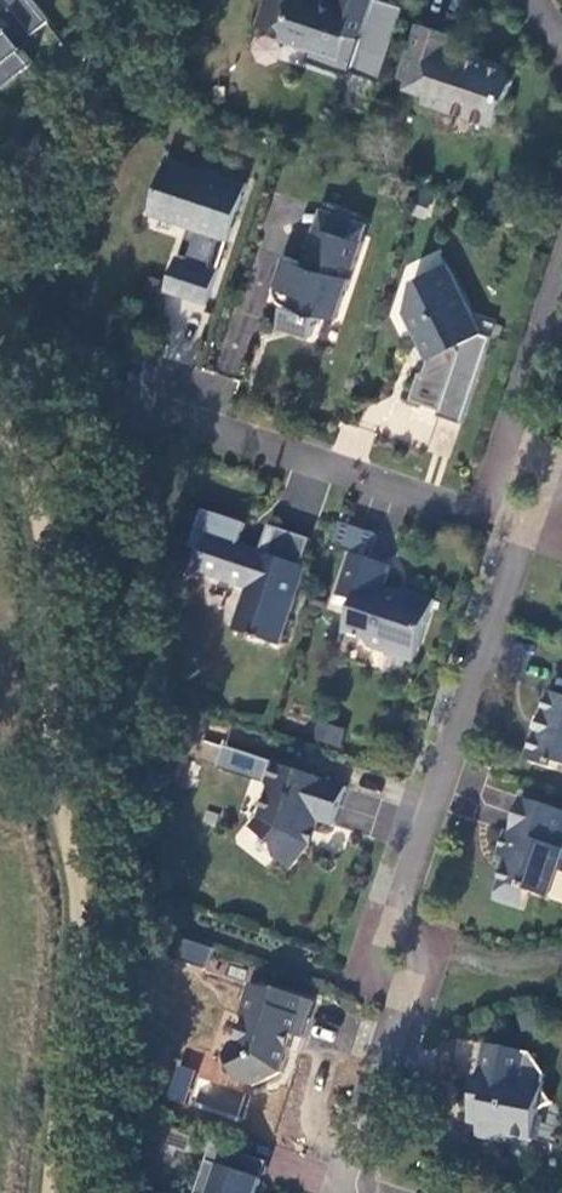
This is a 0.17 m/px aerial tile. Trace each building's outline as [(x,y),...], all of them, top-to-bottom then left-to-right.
[(49,20),(33,0),(2,0),(30,35),(49,20)] [(377,0),(338,0),(335,10),(325,7),(326,3),(319,0),(267,0),(258,26),(283,35),(282,42),(312,52),(309,63),(336,72),(349,36),(363,40),(377,0)] [(454,37),(421,26),(402,79),(428,89),(425,102),(495,126),(504,98),(507,99),(514,81),(508,68),(450,49),(454,37)] [(29,64),(0,28),(0,88),(29,64)] [(245,189),(166,165),(152,210),(188,224),(187,229),(196,232),(188,260),(178,257),(166,292),(208,304),(218,270),(210,266),(229,209),(238,213),(245,189)] [(369,225),(323,210),(317,227),(363,243),(369,225)] [(340,314),(363,243),(317,227),(304,263),(286,257),(276,288),(276,294),(278,299),(282,304),(287,307),(281,327),(313,338),(322,309),(340,314)] [(464,425),(493,337),(483,334),(449,266),(415,279),(406,310),(418,337),(426,339),(433,351),(424,374),(421,372),(411,400),(440,410),(439,414),(464,425)] [(279,648),(305,570),(299,569),(268,558),(275,537),(268,535),(267,535),(260,555),(251,559),(237,554),(245,528),(203,514),(192,551),(203,555),(198,575),(248,592),(236,634),(254,640),(254,641),(262,645),(262,643),(279,648)] [(368,554),(375,532),(344,523),(337,545),(368,554)] [(270,528),(268,535),(275,537),(268,558),(299,569),(307,541),(270,528)] [(416,662),(435,602),(408,594),(406,601),(383,593),(391,568),(353,555),(338,598),(356,603),(347,635),(366,642),(369,648),(416,662)] [(553,694),(544,722),(546,722),(543,733),(540,732),(529,764),(558,773),(561,764),(561,765),(561,697),(553,694)] [(311,739),(340,745),(344,727),(316,720),(311,739)] [(348,789),(272,764),(268,785),(270,792),(261,821),(253,830),(277,850),(276,861),(290,871),(309,849),(305,845),(310,830),(316,831),(320,824),(335,829),(348,789)] [(523,799),(511,833),(507,832),(499,856),(503,858),(506,872),(496,901),(523,910),(529,893),(550,900),(561,864),(561,812),(523,799)] [(204,965),(210,946),(182,938),(176,957),(204,965)] [(276,992),(253,984),(242,1017),(246,1024),(239,1042),(231,1046),(228,1057),(240,1083),(254,1088),(282,1074),(291,1048),(289,1047),(293,1035),(303,1039),(315,1002),(279,991),(276,992)] [(479,1138),(508,1144),(509,1137),(533,1143),(539,1113),(552,1104),(543,1091),(546,1077),(533,1056),(486,1047),(472,1118),(482,1121),(481,1127),(479,1138)] [(185,1104),(193,1070),(174,1065),(165,1100),(185,1104)] [(470,1125),(481,1127),(482,1121),(472,1118),(470,1125)] [(194,1139),(170,1131),(162,1156),(176,1160),(179,1151),(188,1154),(194,1139)] [(216,1147),(200,1192),(260,1192),(263,1183),(234,1173),(240,1156),(216,1147)] [(268,1166),(240,1156),(234,1173),(263,1183),(268,1166)]
